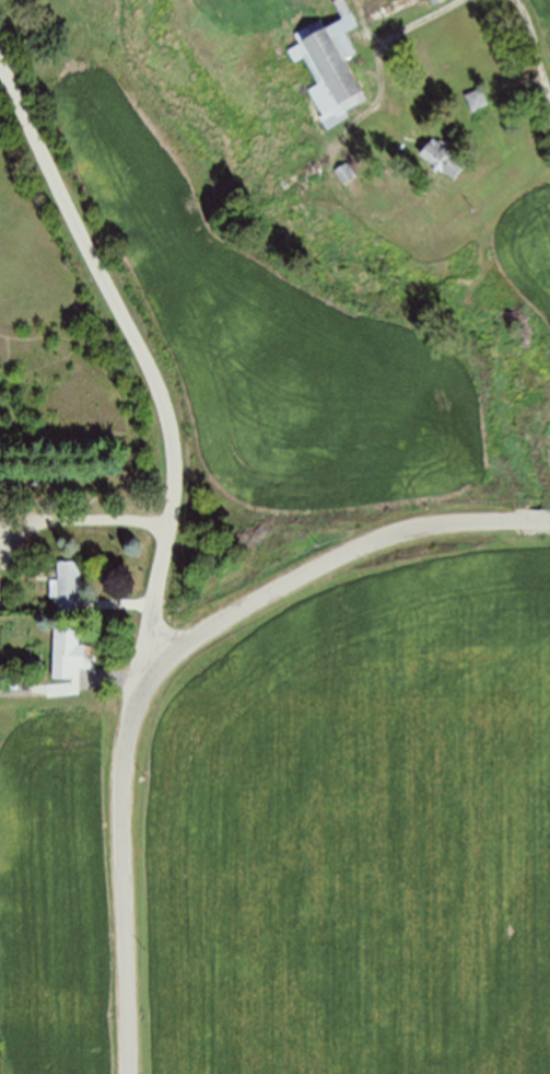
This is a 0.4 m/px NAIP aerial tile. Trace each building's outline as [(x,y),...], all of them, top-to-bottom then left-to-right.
[(343,19),(335,0),(347,0),(362,26),(347,33),(356,54),(344,59),(366,100),(348,111),(350,115),(329,129),(321,118),(327,118),(312,89),(319,84),(306,58),(266,79),(259,65),(302,43),(297,34),(318,23),(320,28),(343,19)] [(467,94),(473,111),(490,104),(483,88),(467,94)] [(433,137),(421,152),(455,178),(465,165),(453,157),(457,151),(441,138),(438,141),(433,137)] [(349,161),(336,170),(343,183),(358,175),(349,161)] [(60,561),(59,579),(52,579),(51,597),(59,597),(59,610),(82,611),(84,561),(60,561)] [(57,620),(54,677),(74,678),(75,659),(81,660),(83,622),(57,620)]
